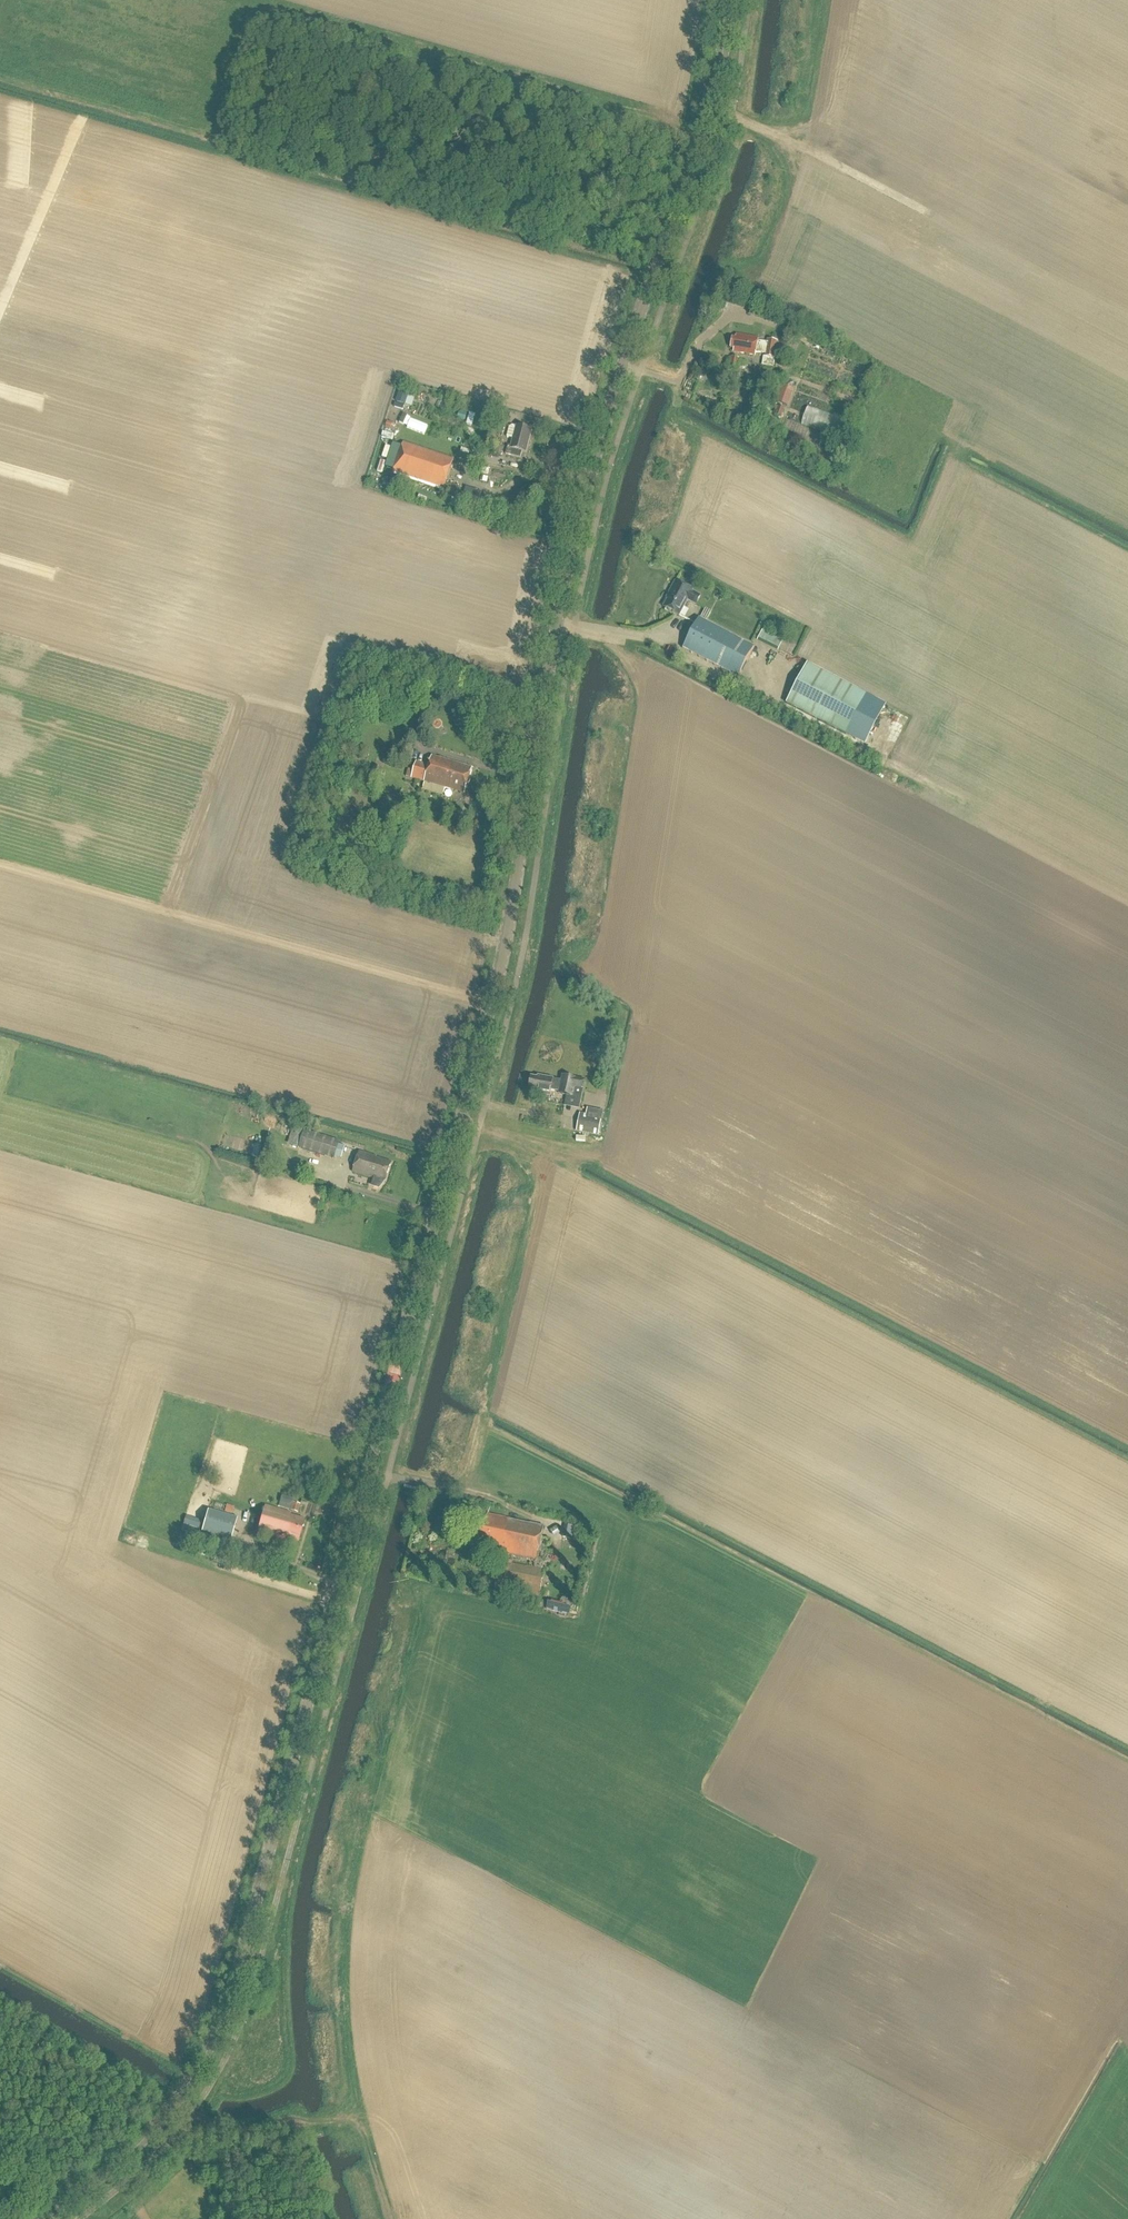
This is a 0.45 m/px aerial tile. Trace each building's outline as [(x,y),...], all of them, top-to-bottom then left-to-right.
[(652,338),(647,352),(651,353),(658,334),(654,333),(652,338)] [(734,349),(734,352),(756,356),(757,353),(765,354),(763,366),(774,368),(778,341),(766,339),(765,342),(759,341),(759,339),(738,336),(737,339),(733,338),(732,349),(734,349)] [(730,367),(738,369),(739,358),(732,357),(730,367)] [(777,402),(789,406),(795,389),(783,385),(777,402)] [(405,406),(409,393),(400,391),(397,403),(405,406)] [(782,417),(785,409),(779,406),(779,407),(776,406),(774,413),(776,414),(776,415),(782,417)] [(844,419),(808,407),(802,425),(838,437),(844,419)] [(510,447),(507,456),(522,460),(524,454),(527,455),(534,432),(518,428),(512,448),(510,447)] [(394,475),(444,491),(454,459),(404,444),(394,475)] [(478,506),(482,492),(466,488),(463,503),(478,506)] [(669,599),(665,607),(680,615),(688,601),(697,606),(702,596),(694,591),(675,581),(666,598),(669,599)] [(699,618),(683,649),(738,678),(755,647),(699,618)] [(764,627),(757,641),(778,652),(785,638),(764,627)] [(808,664),(787,703),(866,745),(887,705),(808,664)] [(417,762),(412,779),(453,792),(454,788),(467,792),(474,769),(433,756),(430,766),(417,762)] [(370,783),(379,785),(384,770),(374,767),(370,783)] [(563,1075),(561,1081),(553,1080),(542,1078),(541,1080),(532,1078),(531,1088),(541,1090),(541,1093),(550,1094),(551,1091),(560,1092),(559,1093),(567,1095),(564,1106),(580,1109),(586,1080),(563,1075)] [(581,1113),(577,1132),(599,1136),(604,1111),(588,1108),(587,1115),(581,1113)] [(300,1147),(335,1158),(340,1141),(305,1130),(300,1147)] [(393,1164),(377,1158),(378,1157),(361,1151),(354,1172),(371,1178),(371,1176),(376,1178),(373,1185),(380,1188),(383,1185),(386,1181),(387,1182),(393,1164)] [(279,1509),(298,1512),(300,1501),(280,1498),(279,1509)] [(265,1507),(256,1535),(295,1546),(295,1544),(298,1544),(304,1521),(290,1517),(290,1514),(265,1507)] [(208,1511),(201,1533),(231,1542),(237,1520),(208,1511)] [(496,1549),(496,1551),(538,1560),(538,1556),(541,1557),(541,1554),(539,1554),(545,1527),(488,1514),(486,1522),(481,1521),(477,1540),(488,1542),(487,1547),(496,1549)] [(186,1517),(184,1525),(201,1530),(204,1522),(186,1517)] [(546,1570),(508,1563),(503,1585),(528,1590),(528,1593),(541,1596),(546,1570)] [(547,1610),(570,1616),(572,1607),(549,1602),(547,1610)]
